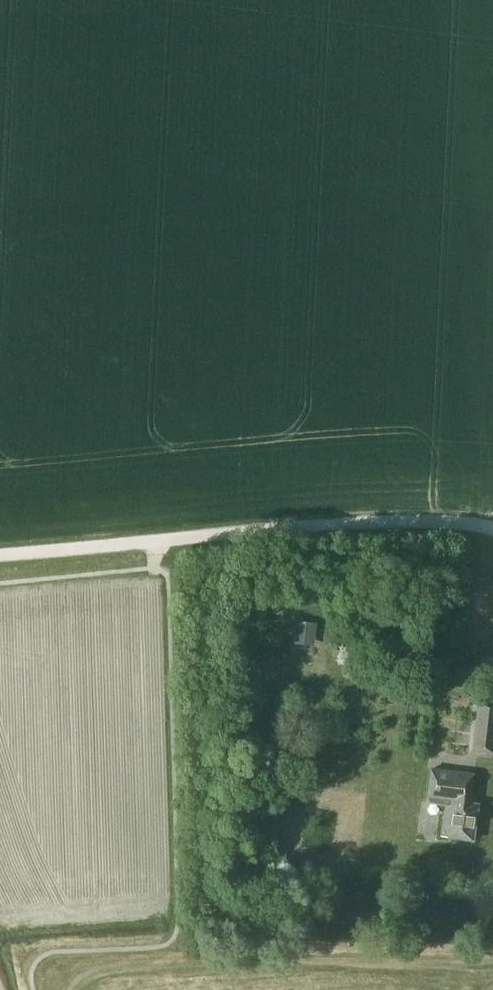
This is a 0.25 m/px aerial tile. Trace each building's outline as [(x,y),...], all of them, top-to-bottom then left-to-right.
[(463,605),(464,596),(453,595),(452,604),(463,605)] [(295,643),(314,644),(316,622),(297,620),(295,643)] [(373,668),(361,667),(345,665),(344,677),(372,680),(373,668)] [(479,699),(473,750),(492,752),(492,701),(479,699)] [(473,839),(478,803),(470,802),(474,773),(431,768),(427,801),(446,804),(441,835),(473,839)]
